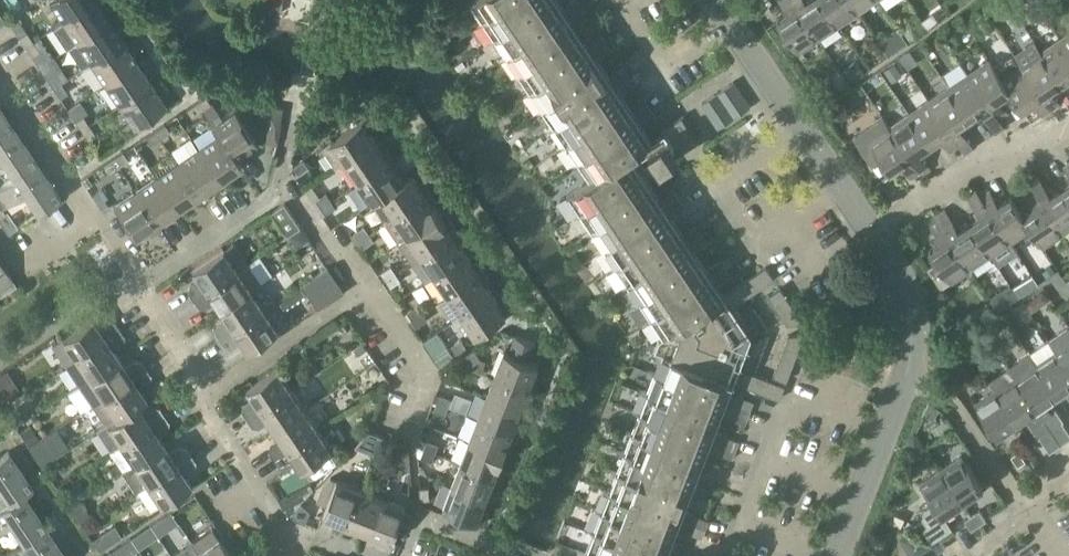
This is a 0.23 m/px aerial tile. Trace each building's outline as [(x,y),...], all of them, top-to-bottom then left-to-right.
[(90,0),(51,0),(63,18),(90,0)] [(52,26),(66,46),(77,39),(109,17),(97,0),(90,0),(63,18),(52,26)] [(586,549),(603,555),(659,555),(671,524),(692,532),(696,523),(707,527),(711,518),(678,506),(686,485),(708,493),(715,474),(693,466),(702,445),(734,457),(740,439),(709,427),(717,405),(749,418),(753,409),(742,405),(745,395),(724,387),(728,376),(779,396),(784,383),(743,368),(745,364),(757,369),(771,334),(771,332),(752,333),(753,332),(751,330),(769,328),(769,326),(756,306),(743,314),(736,303),(775,277),(766,263),(720,294),(715,287),(734,275),(722,258),(703,270),(691,251),(709,239),(699,223),(680,235),(667,216),(686,204),(675,187),(656,200),(626,154),(646,141),(662,164),(702,137),(685,112),(647,138),(637,123),(655,110),(649,102),(631,114),(618,94),(636,82),(630,73),(625,66),(607,78),(594,59),(612,47),(601,31),(583,43),(571,24),(589,12),(581,0),(571,0),(560,8),(554,0),(470,0),(589,177),(567,192),(661,333),(659,334),(654,348),(662,351),(586,549)] [(789,11),(777,19),(799,50),(820,36),(795,0),(782,0),(789,11)] [(820,36),(839,23),(824,0),(795,0),(820,36)] [(852,0),(824,0),(839,23),(859,10),(852,0)] [(859,10),(874,0),(852,0),(859,10)] [(91,60),(123,38),(109,17),(77,39),(91,60)] [(25,44),(33,39),(26,29),(19,35),(25,44)] [(1062,80),(1068,75),(1068,47),(1061,36),(1041,49),(1062,80)] [(106,81),(137,59),(123,38),(91,60),(100,73),(106,81)] [(33,39),(25,44),(31,54),(39,48),(33,39)] [(1035,40),(1016,53),(1052,106),(1060,101),(1051,88),(1062,80),(1041,49),(1035,40)] [(1016,53),(995,66),(1002,75),(1011,89),(1010,90),(1021,107),(1033,99),(1042,113),(1052,106),(1016,53)] [(989,57),(969,71),(999,115),(1008,109),(999,96),(1010,90),(1011,89),(1002,75),(995,66),(989,57)] [(120,101),(151,80),(146,73),(137,59),(106,81),(120,101)] [(949,84),(970,116),(981,108),(995,129),(1004,123),(999,115),(969,71),(962,60),(942,73),(949,84)] [(54,86),(62,81),(55,71),(47,77),(54,86)] [(751,104),(734,79),(703,100),(720,125),(751,104)] [(151,80),(120,101),(134,123),(166,102),(151,80)] [(62,81),(54,86),(60,96),(68,90),(62,81)] [(970,116),(949,84),(930,97),(960,142),(959,142),(964,150),(973,144),(959,123),(970,116)] [(196,101),(201,108),(210,102),(205,94),(196,101)] [(910,110),(931,142),(941,135),(950,148),(959,142),(960,142),(930,97),(910,110)] [(201,108),(196,101),(186,107),(192,114),(201,108)] [(210,102),(202,107),(218,132),(234,154),(256,140),(235,109),(222,117),(211,101),(210,102)] [(284,107),(256,103),(258,114),(270,124),(267,130),(267,142),(278,145),(282,122),(284,107)] [(0,104),(0,137),(15,127),(0,104)] [(340,108),(319,121),(325,130),(345,117),(340,108)] [(889,124),(920,169),(929,163),(920,150),(931,142),(910,110),(889,124)] [(82,127),(89,122),(83,113),(76,118),(82,127)] [(920,169),(889,124),(883,115),(853,135),(872,162),(881,156),(890,170),(902,162),(910,175),(920,169)] [(375,126),(368,116),(323,146),(338,167),(347,161),(347,160),(378,139),(371,129),(375,126)] [(155,128),(161,135),(170,129),(165,121),(155,128)] [(89,122),(82,127),(88,137),(96,131),(89,122)] [(15,127),(0,137),(0,160),(4,158),(16,176),(17,177),(39,162),(15,127)] [(161,135),(155,128),(146,134),(151,142),(161,135)] [(197,146),(219,178),(241,163),(234,154),(233,155),(218,132),(217,133),(197,146)] [(360,180),(395,156),(389,148),(385,150),(378,139),(347,160),(347,161),(360,180)] [(219,178),(197,146),(176,160),(198,192),(219,178)] [(113,156),(119,164),(129,158),(123,149),(113,156)] [(119,164),(113,156),(104,163),(109,170),(119,164)] [(395,156),(360,180),(375,201),(383,195),(383,194),(404,180),(404,179),(397,169),(402,166),(395,156)] [(295,165),(301,172),(311,165),(305,158),(295,165)] [(155,174),(177,206),(198,192),(176,160),(155,174)] [(39,162),(17,177),(16,176),(0,187),(0,203),(4,208),(27,192),(40,211),(62,196),(39,162)] [(1062,185),(1051,192),(1035,169),(1027,175),(1033,185),(1064,230),(1068,226),(1068,195),(1062,185)] [(387,220),(431,190),(425,181),(420,184),(413,173),(406,177),(404,179),(404,180),(383,194),(383,195),(375,201),(387,220)] [(177,206),(155,174),(134,188),(156,220),(177,206)] [(1064,230),(1033,185),(1029,179),(1020,185),(1033,204),(1023,211),(1022,212),(1031,225),(1031,226),(1042,244),(1064,230)] [(976,186),(967,192),(981,213),(970,220),(992,252),(1000,264),(1020,251),(1012,239),(981,194),(976,186)] [(160,227),(156,220),(134,188),(113,203),(134,235),(146,226),(150,231),(154,228),(155,230),(160,227)] [(981,194),(1012,239),(1031,226),(1031,225),(1022,212),(1023,211),(1010,193),(999,201),(990,188),(981,194)] [(431,190),(387,220),(388,220),(401,239),(440,213),(434,204),(438,201),(431,190)] [(323,205),(332,198),(328,192),(318,198),(323,205)] [(332,198),(323,205),(328,212),(337,206),(332,198)] [(272,212),(288,236),(301,227),(285,203),(272,212)] [(946,207),(936,213),(972,266),(992,252),(970,220),(959,228),(946,207)] [(0,216),(10,231),(19,225),(9,210),(0,216)] [(440,213),(401,239),(414,260),(458,230),(451,220),(447,223),(440,213)] [(936,213),(927,219),(932,226),(941,240),(929,248),(937,260),(929,266),(943,286),(951,280),(972,266),(936,213)] [(361,238),(371,231),(367,225),(357,232),(361,238)] [(302,227),(291,235),(297,244),(304,245),(311,240),(302,227)] [(414,260),(428,279),(435,274),(466,253),(460,243),(464,240),(458,230),(414,260)] [(371,231),(361,238),(366,246),(376,239),(371,231)] [(196,297),(249,261),(234,240),(194,268),(201,279),(190,286),(189,291),(192,291),(196,297)] [(449,294),(484,270),(478,260),(473,264),(466,253),(435,274),(449,294)] [(2,294),(18,283),(0,256),(0,291),(2,294)] [(222,308),(262,281),(249,261),(196,297),(200,303),(199,305),(204,306),(215,299),(222,308)] [(588,267),(584,261),(576,267),(580,272),(588,267)] [(345,290),(328,265),(312,278),(328,301),(345,290)] [(388,278),(397,271),(393,265),(383,272),(388,278)] [(443,298),(456,317),(462,313),(492,292),(486,282),(490,279),(484,270),(449,294),(443,298)] [(397,271),(388,278),(393,285),(402,279),(397,271)] [(1033,272),(1012,285),(1019,295),(1039,281),(1033,272)] [(219,330),(223,336),(275,301),(262,281),(222,308),(228,317),(217,325),(216,330),(219,330)] [(789,323),(805,320),(782,286),(770,294),(789,323)] [(500,303),(492,292),(462,313),(476,333),(511,310),(504,300),(500,303)] [(1034,315),(1024,299),(1012,308),(1023,322),(1034,315)] [(289,321),(275,301),(223,336),(226,341),(226,344),(230,345),(242,337),(249,348),(289,321)] [(414,318),(424,311),(419,304),(410,311),(414,318)] [(424,311),(414,318),(419,325),(429,318),(424,311)] [(67,364),(119,329),(115,322),(116,320),(111,319),(99,326),(92,315),(52,342),(67,364)] [(352,327),(346,318),(340,323),(345,331),(352,327)] [(1068,366),(1068,323),(1049,337),(1055,346),(1068,366)] [(79,383),(120,356),(113,346),(124,339),(125,334),(123,334),(119,329),(67,364),(79,383)] [(788,379),(797,357),(807,332),(790,333),(774,374),(788,379)] [(453,355),(437,333),(425,342),(440,363),(453,355)] [(1049,337),(1030,350),(1036,359),(1058,392),(1064,388),(1068,395),(1068,366),(1055,346),(1049,337)] [(452,346),(456,352),(466,345),(462,339),(452,346)] [(496,372),(536,387),(539,379),(535,377),(540,364),(531,360),(536,347),(524,342),(519,354),(505,349),(496,372)] [(367,349),(363,343),(355,349),(359,354),(367,349)] [(475,347),(469,351),(476,361),(481,357),(475,347)] [(1010,363),(1039,405),(1058,392),(1036,359),(1030,350),(1010,363)] [(476,361),(469,351),(463,355),(470,365),(476,361)] [(102,397),(145,367),(142,362),(143,359),(138,358),(126,366),(120,356),(79,383),(93,403),(102,397)] [(1039,405),(1010,363),(990,377),(996,386),(1019,419),(1025,414),(1050,450),(1062,442),(1058,437),(1060,437),(1053,426),(1051,428),(1037,407),(1039,405)] [(250,415),(293,386),(279,366),(248,387),(255,396),(244,404),(243,409),(245,409),(250,415)] [(149,373),(145,367),(102,397),(93,403),(106,422),(147,396),(140,386),(151,379),(152,374),(149,373)] [(6,370),(0,374),(0,398),(2,401),(19,390),(6,370)] [(536,387),(496,372),(488,394),(523,408),(527,397),(532,399),(536,387)] [(275,427),(306,406),(293,386),(250,415),(253,420),(252,423),(257,424),(269,416),(275,427)] [(998,433),(1019,419),(996,386),(975,400),(998,433)] [(439,401),(449,405),(453,397),(442,392),(439,401)] [(523,408),(488,394),(479,417),(518,433),(523,422),(518,420),(523,408)] [(449,405),(439,401),(436,409),(447,413),(449,405)] [(138,402),(97,429),(111,450),(120,443),(164,414),(160,408),(161,405),(156,404),(144,412),(138,402)] [(16,426),(29,417),(21,404),(7,412),(16,426)] [(277,455),(320,426),(306,406),(275,427),(282,436),(270,444),(269,449),(272,449),(277,455)] [(133,463),(164,442),(158,432),(169,425),(170,420),(167,419),(164,414),(120,443),(133,463)] [(518,433),(479,417),(470,439),(505,453),(510,454),(514,444),(518,433)] [(1053,426),(1060,437),(1065,433),(1059,423),(1053,426)] [(39,438),(30,424),(19,432),(28,445),(39,438)] [(320,426),(277,455),(280,460),(279,463),(284,464),(295,456),(302,467),(334,446),(320,426)] [(57,429),(29,448),(42,467),(70,448),(57,429)] [(356,444),(374,452),(379,442),(385,435),(371,429),(356,444)] [(425,447),(435,451),(439,443),(428,439),(425,447)] [(505,453),(470,439),(462,462),(501,477),(505,466),(510,454),(505,453)] [(164,442),(133,463),(134,464),(125,469),(138,490),(140,489),(140,488),(190,454),(187,448),(187,445),(182,444),(171,452),(164,442)] [(435,451),(425,447),(422,455),(433,459),(435,451)] [(1019,449),(1011,454),(1018,464),(1026,459),(1019,449)] [(9,500),(10,500),(23,491),(23,492),(32,486),(8,451),(0,456),(0,486),(9,500)] [(942,467),(964,500),(984,486),(962,453),(942,467)] [(194,459),(190,454),(140,488),(140,489),(154,510),(163,504),(166,508),(189,493),(184,486),(191,481),(185,472),(196,465),(197,460),(194,459)] [(391,475),(396,463),(388,460),(383,471),(391,475)] [(453,484),(488,497),(492,486),(497,488),(501,477),(462,462),(453,484)] [(396,463),(391,475),(399,478),(404,466),(396,463)] [(964,500),(942,467),(921,481),(935,502),(924,509),(923,517),(928,524),(923,527),(933,541),(940,535),(953,527),(944,513),(964,500)] [(344,526),(360,487),(331,475),(323,484),(317,498),(328,502),(324,512),(337,517),(335,522),(344,526)] [(488,497),(453,484),(444,507),(483,522),(488,511),(483,509),(488,497)] [(421,486),(422,498),(431,497),(430,485),(421,486)] [(369,530),(383,496),(360,487),(344,526),(355,530),(357,526),(369,530)] [(76,489),(69,493),(75,502),(86,495),(82,490),(76,489)] [(11,522),(24,541),(46,526),(23,492),(23,491),(10,500),(9,500),(0,506),(0,529),(11,522)] [(383,496),(369,530),(381,535),(379,540),(390,544),(397,527),(407,531),(414,512),(405,508),(406,505),(383,496)] [(92,516),(79,500),(70,507),(81,523),(92,516)] [(973,513),(980,523),(987,519),(980,508),(973,513)] [(980,523),(973,513),(966,518),(973,528),(980,523)] [(159,519),(151,524),(158,536),(167,530),(159,519)] [(24,541),(2,555),(67,555),(46,526),(24,541)] [(202,555),(232,555),(212,527),(192,541),(202,555)] [(139,532),(131,537),(139,549),(147,544),(139,532)] [(940,535),(933,541),(939,550),(946,546),(940,535)] [(171,555),(172,555),(202,555),(192,541),(171,555)] [(111,551),(115,555),(126,555),(119,545),(111,551)]
